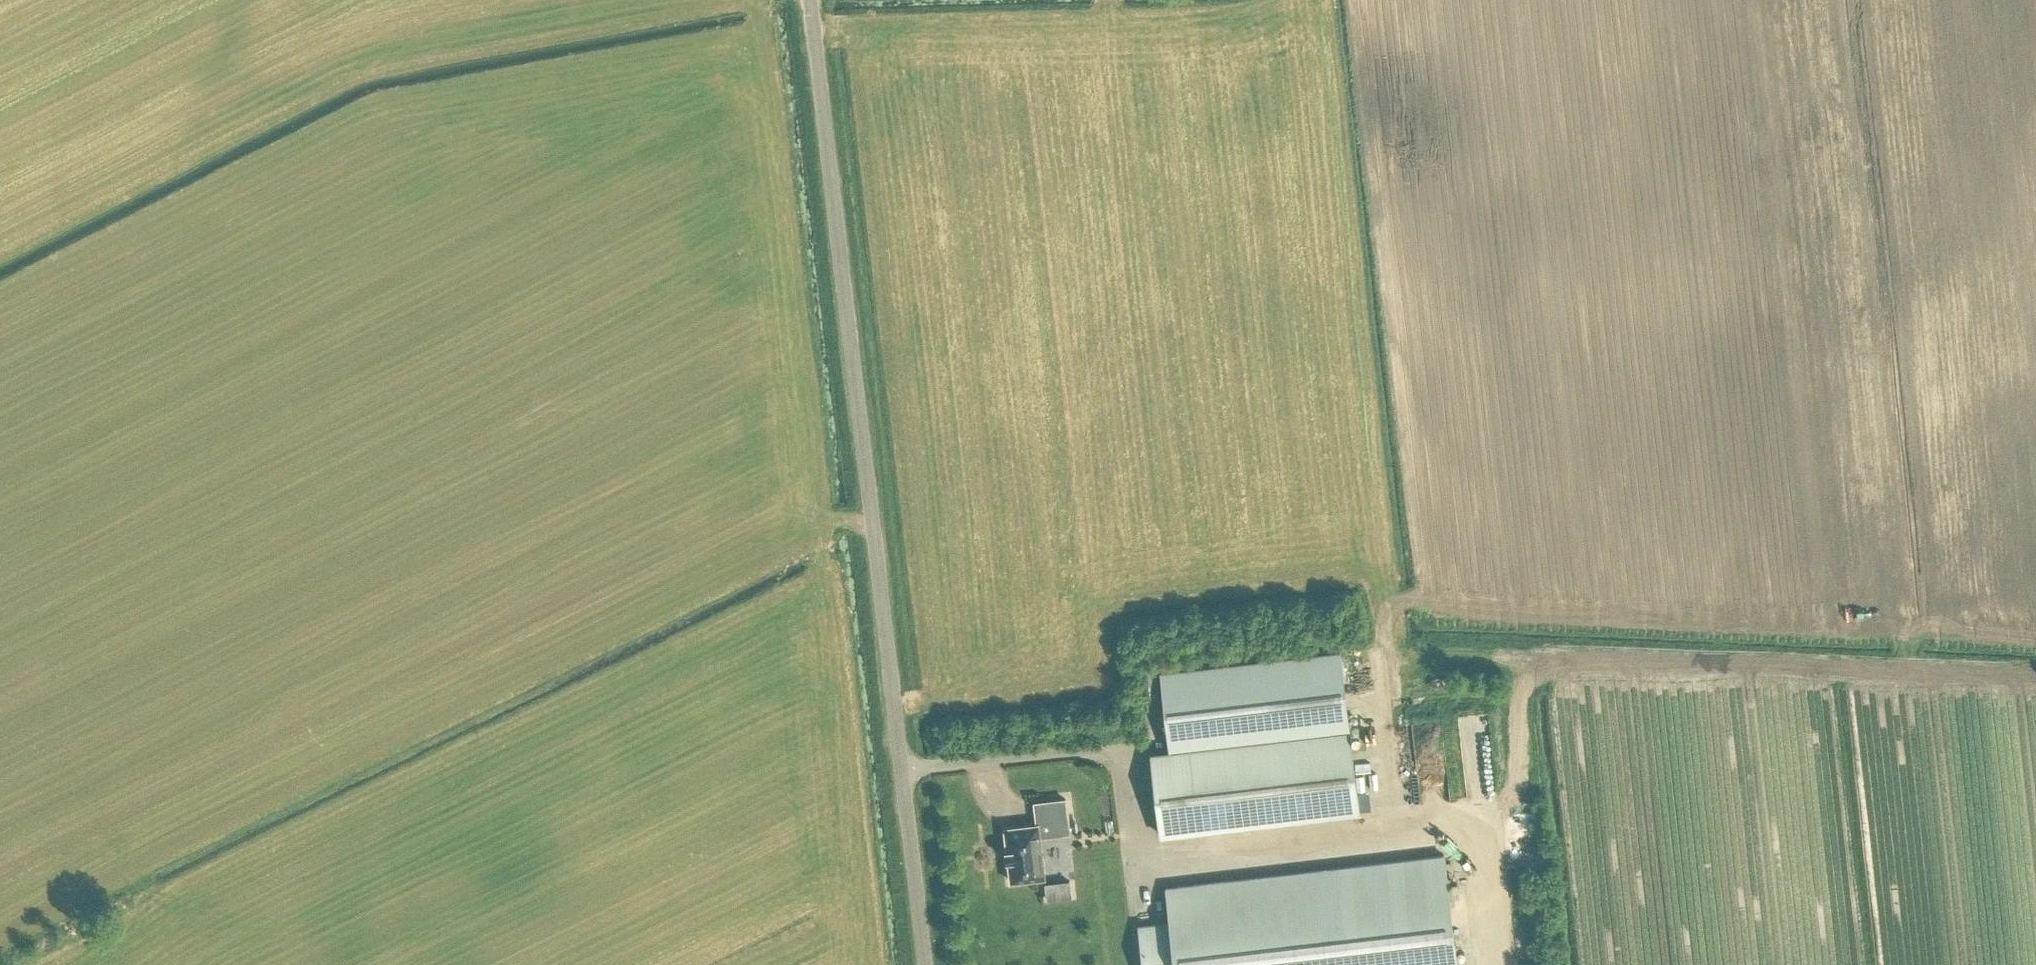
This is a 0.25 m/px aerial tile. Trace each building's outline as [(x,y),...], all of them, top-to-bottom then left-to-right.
[(1359,810),(1340,649),(1160,670),(1170,750),(1151,752),(1160,833),(1359,810)] [(1069,831),(1066,797),(1035,800),(1037,822),(1005,826),(1011,879),(1045,875),(1040,834),(1069,831)] [(1444,853),(1167,886),(1171,920),(1139,924),(1144,964),(1457,964),(1444,853)]
